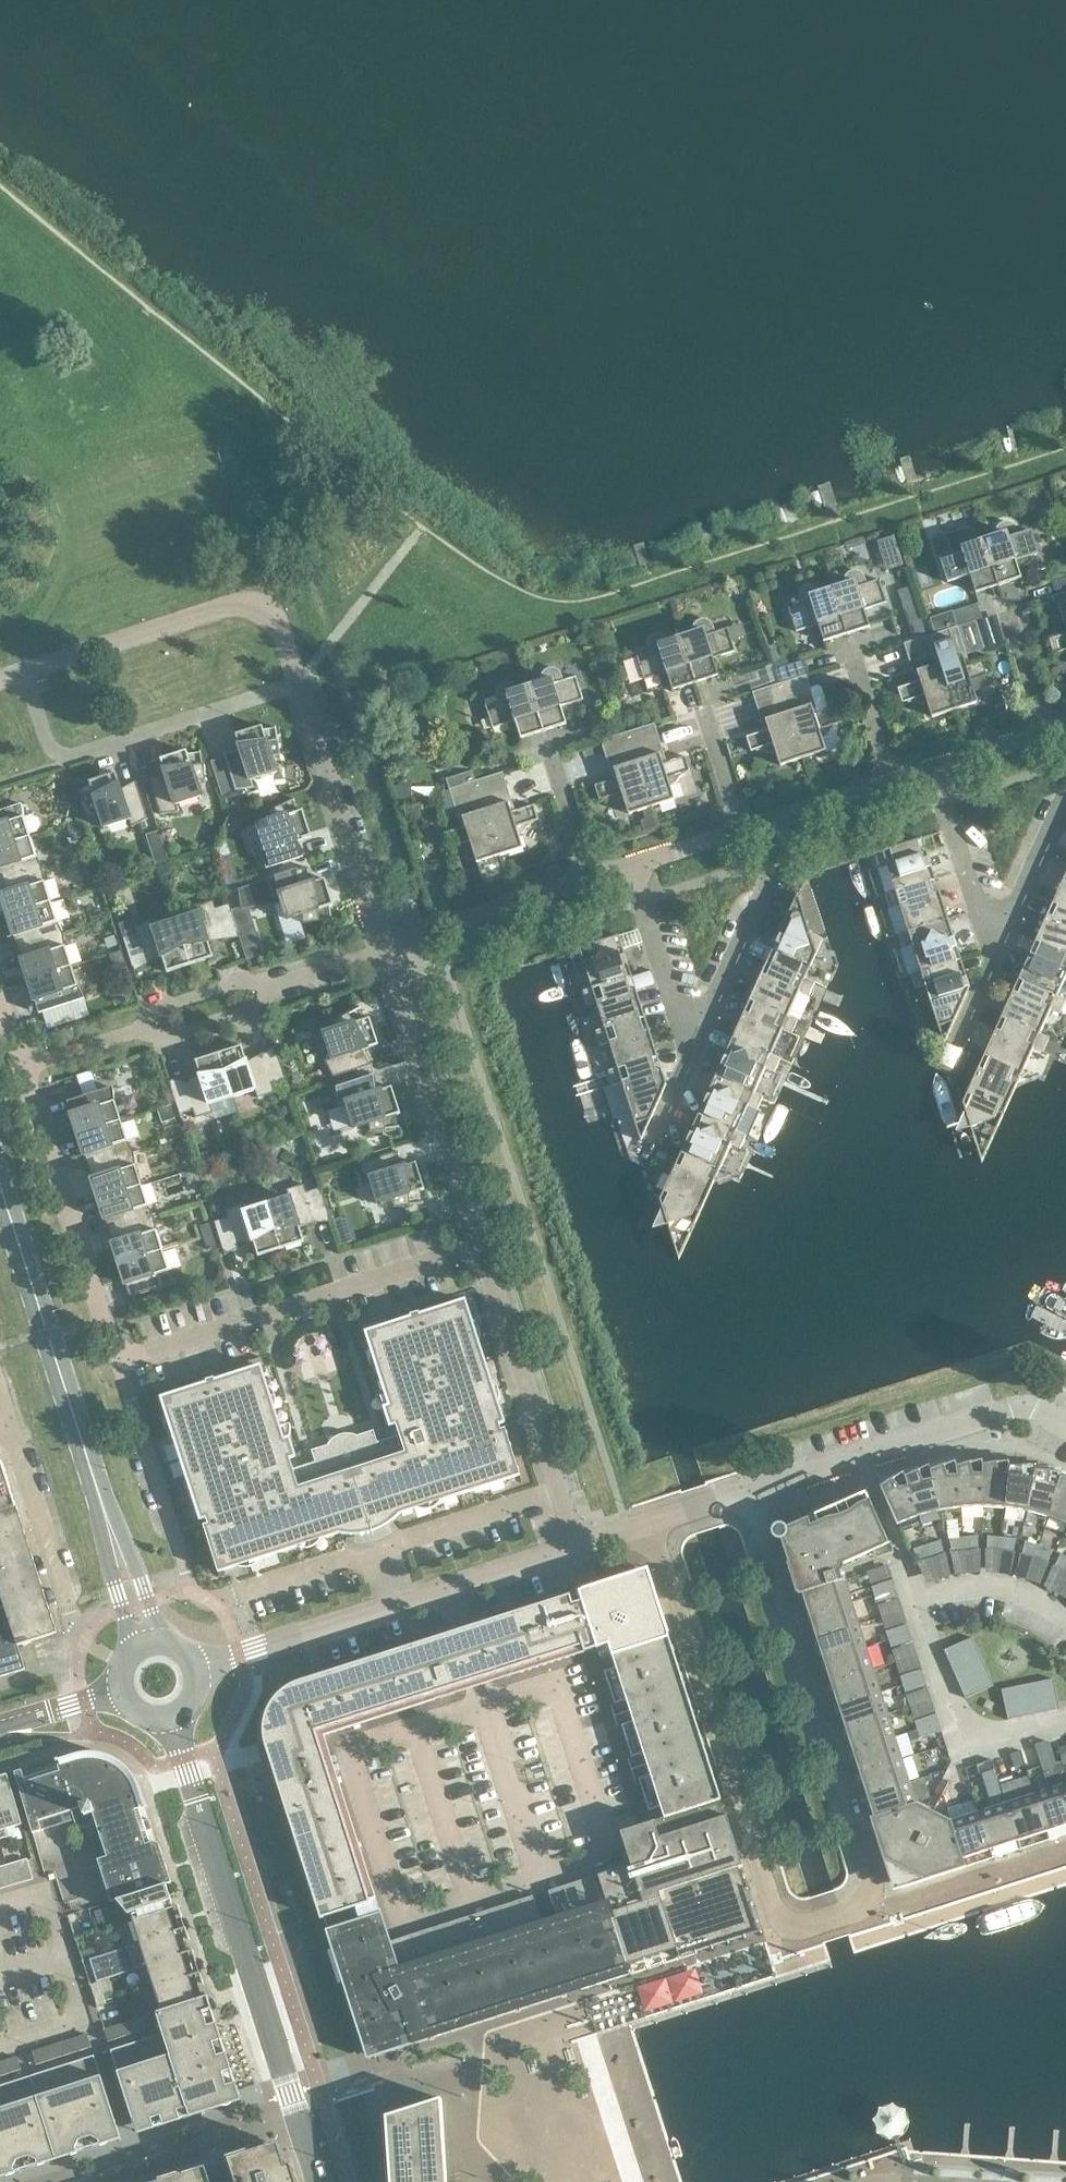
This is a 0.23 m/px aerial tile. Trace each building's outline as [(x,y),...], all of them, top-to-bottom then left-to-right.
[(998,586),(1016,581),(1021,579),(1015,562),(1038,554),(1031,531),(1018,535),(1016,529),(1015,527),(1013,525),(1011,524),(1009,523),(1007,522),(1005,522),(1003,523),(1001,524),(1000,524),(998,526),(997,528),(996,530),(995,532),(995,534),(996,536),(983,540),(998,586)] [(970,576),(975,594),(998,586),(983,540),(971,544),(970,542),(969,540),(967,539),(965,538),(963,537),(961,537),(960,537),(958,537),(957,538),(955,539),(953,540),(952,542),(951,544),(950,546),(950,549),(951,551),(953,556),(940,560),(947,583),(970,576)] [(847,635),(864,629),(869,628),(864,610),(887,603),(879,580),(866,584),(865,578),(864,576),(862,575),(861,573),(859,572),(858,572),(856,571),(853,571),(851,572),(849,572),(847,574),(846,575),(845,577),(844,578),(844,581),(844,583),(844,585),(832,589),(847,635)] [(818,625),(824,642),(847,635),(832,589),(819,593),(818,591),(817,589),(816,588),(813,586),(810,586),(808,586),(806,586),(804,587),(802,588),(801,590),(800,592),(799,593),(799,595),(799,597),(799,599),(801,605),(788,609),(796,632),(818,625)] [(908,588),(897,592),(912,641),(926,637),(908,588)] [(1055,596),(1065,625),(1065,592),(1055,596)] [(971,604),(950,611),(951,612),(955,625),(975,619),(971,604)] [(955,625),(951,612),(929,620),(933,633),(955,625)] [(695,684),(712,678),(717,676),(712,659),(735,652),(732,642),(728,629),(715,632),(713,627),(712,625),(711,623),(709,622),(707,620),(705,620),(704,620),(702,620),(700,620),(698,621),(696,622),(694,624),(693,626),(693,628),(692,629),(693,631),(693,633),(680,638),(695,684)] [(957,627),(930,635),(954,710),(977,703),(973,689),(977,688),(980,685),(981,681),(984,679),(988,678),(987,676),(993,675),(988,660),(965,667),(963,658),(967,657),(957,627)] [(666,673),(673,691),(695,684),(680,638),(668,641),(667,639),(666,638),(664,636),(662,635),(660,634),(659,634),(657,634),(654,635),(652,636),(651,637),(649,638),(648,640),(647,642),(647,644),(647,646),(647,648),(649,653),(636,658),(644,681),(666,673)] [(904,644),(913,674),(917,673),(920,681),(897,689),(902,704),(908,702),(908,703),(912,702),(915,702),(919,704),(923,705),(927,704),(931,718),(954,710),(930,635),(926,637),(912,641),(904,644)] [(1049,640),(1053,655),(1059,653),(1059,654),(1063,653),(1065,654),(1065,635),(1049,640)] [(868,653),(869,666),(892,664),(891,650),(868,653)] [(788,666),(775,670),(780,684),(803,677),(798,662),(788,666)] [(543,732),(561,727),(566,725),(560,708),(583,700),(576,678),(563,681),(562,676),(561,674),(559,672),(557,671),(555,670),(553,669),(551,669),(548,669),(546,670),(544,671),(542,673),(541,675),(540,677),(540,679),(540,682),(540,683),(529,686),(543,732)] [(788,713),(803,759),(826,751),(821,737),(825,736),(828,733),(830,730),(833,727),(836,726),(836,725),(841,723),(837,708),(828,711),(821,688),(817,686),(810,688),(806,676),(803,677),(780,684),(779,684),(788,713)] [(529,686),(515,691),(514,689),(513,687),(512,686),(510,684),(508,683),(506,683),(504,683),(502,683),(500,684),(499,685),(497,687),(496,689),(496,691),(495,693),(496,695),(498,702),(485,706),(493,729),(515,722),(520,740),(543,732),(529,686)] [(780,766),(803,759),(788,713),(779,684),(752,693),(761,723),(765,721),(768,730),(746,737),(750,752),(756,750),(756,751),(760,750),(764,751),(767,753),(771,753),(775,752),(780,766)] [(654,724),(627,733),(651,807),(674,800),(670,786),(673,785),(676,782),(678,778),(681,776),(685,775),(684,773),(690,772),(685,757),(662,764),(659,755),(663,754),(654,724)] [(236,736),(241,752),(242,756),(226,761),(236,791),(254,789),(252,781),(277,773),(272,758),(279,757),(279,759),(280,758),(276,728),(275,728),(275,729),(263,731),(262,727),(236,736)] [(600,741),(600,742),(610,771),(614,770),(617,779),(594,786),(599,801),(604,799),(605,800),(609,799),(612,799),(616,801),(620,802),(624,801),(628,815),(651,807),(627,733),(600,741)] [(282,750),(291,774),(304,770),(296,745),(282,750)] [(166,780),(151,786),(160,815),(179,813),(176,805),(201,797),(197,782),(203,781),(204,783),(205,782),(201,752),(200,752),(200,754),(188,755),(187,751),(160,760),(165,776),(166,780)] [(231,793),(220,759),(211,762),(222,796),(231,793)] [(500,856),(476,782),(472,771),(446,780),(450,793),(444,793),(444,817),(458,817),(461,829),(443,835),(448,850),(453,848),(453,853),(473,853),(477,864),(500,856)] [(503,773),(476,782),(500,856),(523,849),(518,835),(522,834),(525,831),(527,827),(530,825),(533,823),(533,822),(539,821),(534,806),(511,813),(508,804),(512,803),(503,773)] [(123,794),(121,790),(116,774),(89,782),(90,786),(80,792),(79,791),(78,791),(92,818),(94,818),(93,817),(99,813),(104,828),(129,820),(132,828),(148,819),(138,789),(123,794)] [(304,856),(297,842),(312,837),(303,811),(299,812),(294,802),(295,801),(294,800),(267,814),(268,815),(269,815),(272,821),(257,825),(265,851),(258,853),(266,870),(303,858),(303,857),(304,856)] [(22,804),(0,811),(0,847),(30,838),(29,834),(37,832),(40,824),(38,818),(31,815),(24,817),(22,804)] [(43,869),(37,858),(30,838),(0,847),(0,883),(43,869)] [(935,880),(928,859),(926,852),(921,853),(917,842),(922,840),(922,839),(872,855),(876,870),(886,867),(895,892),(895,893),(930,881),(930,882),(935,880)] [(7,917),(51,903),(45,882),(43,869),(0,883),(0,893),(1,896),(0,896),(7,917)] [(299,870),(238,890),(241,910),(282,904),(288,921),(302,916),(303,923),(302,923),(302,924),(333,920),(333,919),(331,919),(330,907),(334,906),(325,880),(309,885),(304,886),(299,870)] [(234,872),(221,876),(225,888),(238,883),(234,872)] [(1057,906),(1057,905),(1065,909),(1065,877),(1065,876),(1052,904),(1057,906)] [(934,893),(930,882),(930,881),(895,893),(895,892),(885,895),(889,910),(899,906),(907,932),(908,932),(942,921),(943,922),(948,920),(939,892),(934,893)] [(777,953),(772,964),(805,980),(805,979),(816,954),(823,940),(810,934),(797,896),(772,951),(777,953)] [(225,938),(237,934),(238,934),(229,905),(216,909),(213,901),(196,907),(198,914),(176,922),(190,966),(213,958),(208,942),(207,938),(222,933),(224,940),(225,939),(225,938)] [(14,937),(18,949),(64,934),(58,923),(51,903),(7,917),(14,937)] [(1040,944),(1040,943),(1065,955),(1065,909),(1057,905),(1057,906),(1052,917),(1047,915),(1035,942),(1040,944)] [(134,926),(132,919),(118,923),(123,939),(137,934),(134,926)] [(151,921),(134,926),(137,934),(123,939),(132,968),(146,964),(146,965),(147,964),(145,958),(160,953),(162,957),(167,973),(190,966),(176,922),(154,929),(151,921)] [(946,933),(943,922),(942,921),(908,932),(907,932),(897,935),(902,949),(912,946),(920,972),(955,961),(955,962),(960,960),(951,931),(946,933)] [(21,961),(28,981),(72,967),(65,947),(64,934),(18,949),(22,961),(21,961)] [(619,937),(619,936),(569,952),(573,967),(583,964),(591,989),(592,989),(627,978),(627,979),(632,978),(623,949),(618,950),(614,939),(619,937)] [(1040,943),(1040,944),(1035,955),(1030,953),(1018,980),(1023,982),(1057,997),(1057,996),(1065,975),(1065,955),(1040,943)] [(109,955),(114,972),(126,968),(121,951),(109,955)] [(925,986),(944,1045),(969,988),(964,971),(959,973),(955,962),(955,961),(920,972),(910,975),(915,989),(925,986)] [(754,1003),(788,1018),(788,1017),(799,993),(809,997),(815,983),(805,979),(805,980),(772,964),(766,976),(762,974),(749,1001),(754,1003)] [(78,988),(72,967),(28,981),(35,1002),(34,1002),(39,1014),(85,1000),(78,988)] [(604,1029),(605,1029),(639,1018),(640,1019),(645,1017),(635,989),(630,990),(627,979),(627,978),(592,989),(591,989),(581,992),(586,1007),(596,1003),(604,1029)] [(1040,1034),(1050,1010),(1060,1014),(1065,1001),(1065,1000),(1057,996),(1057,997),(1023,982),(1018,993),(1013,991),(1010,998),(1001,1018),(1006,1021),(1006,1020),(1039,1035),(1040,1034)] [(732,1039),(737,1041),(770,1056),(771,1055),(782,1031),(791,1035),(798,1021),(788,1017),(788,1018),(754,1003),(749,1014),(745,1012),(732,1039)] [(358,1053),(362,1051),(378,1046),(370,1019),(366,1020),(360,1010),(361,1009),(361,1008),(334,1023),(334,1024),(335,1023),(339,1029),(324,1034),(332,1059),(324,1062),(333,1078),(363,1069),(358,1053)] [(617,1069),(652,1058),(652,1059),(657,1057),(648,1029),(643,1030),(640,1019),(639,1018),(605,1029),(604,1029),(594,1032),(599,1047),(609,1043),(617,1069)] [(984,1057),(988,1059),(989,1058),(1022,1073),(1033,1048),(1043,1052),(1049,1038),(1040,1034),(1039,1035),(1006,1020),(1006,1021),(1001,1031),(996,1029),(993,1036),(984,1057)] [(727,1050),(715,1077),(715,1078),(720,1080),(720,1079),(753,1094),(754,1093),(765,1069),(774,1073),(780,1059),(771,1055),(770,1056),(737,1041),(732,1052),(727,1050)] [(242,1046),(218,1054),(232,1098),(255,1091),(257,1099),(275,1093),(272,1085),(285,1081),(276,1052),(262,1056),(263,1062),(249,1067),(247,1063),(242,1046)] [(185,1081),(170,1086),(180,1115),(193,1111),(195,1119),(213,1113),(210,1105),(232,1098),(218,1054),(195,1061),(200,1078),(201,1082),(187,1087),(185,1081)] [(403,1056),(385,1061),(392,1082),(409,1076),(403,1056)] [(656,1070),(652,1059),(652,1058),(617,1069),(607,1072),(612,1086),(622,1083),(635,1125),(650,1120),(666,1085),(661,1068),(656,1070)] [(979,1067),(976,1074),(966,1095),(971,1097),(968,1104),(955,1132),(995,1120),(999,1110),(1003,1112),(1004,1113),(1022,1073),(989,1058),(988,1059),(984,1069),(979,1067)] [(374,1077),(373,1076),(336,1088),(339,1106),(346,1104),(355,1129),(368,1124),(370,1131),(369,1131),(369,1132),(399,1128),(399,1127),(398,1127),(396,1116),(400,1114),(392,1088),(377,1092),(375,1077),(374,1077)] [(698,1116),(702,1118),(703,1117),(736,1132),(737,1131),(747,1107),(757,1112),(763,1097),(754,1093),(753,1094),(720,1079),(720,1080),(715,1078),(698,1116)] [(140,1081),(117,1082),(119,1105),(142,1103),(140,1081)] [(170,1087),(147,1087),(146,1098),(169,1099),(170,1087)] [(71,1115),(77,1136),(121,1121),(115,1101),(113,1088),(67,1102),(71,1115)] [(170,1106),(157,1110),(161,1124),(175,1120),(170,1106)] [(681,1154),(685,1156),(686,1155),(719,1170),(730,1145),(740,1150),(746,1136),(737,1131),(736,1132),(703,1117),(702,1118),(698,1128),(693,1126),(681,1154)] [(84,1156),(88,1168),(134,1153),(128,1142),(121,1121),(77,1136),(84,1156)] [(391,1155),(398,1153),(397,1151),(360,1164),(363,1182),(371,1179),(379,1205),(393,1200),(394,1207),(393,1207),(393,1208),(424,1204),(423,1203),(422,1203),(421,1191),(425,1190),(416,1163),(400,1169),(395,1169),(391,1155)] [(91,1180),(98,1200),(142,1186),(136,1166),(134,1153),(88,1168),(92,1180),(91,1180)] [(207,1153),(194,1157),(197,1168),(210,1164),(207,1153)] [(701,1209),(714,1182),(719,1170),(686,1155),(685,1156),(681,1167),(676,1164),(663,1192),(668,1195),(653,1229),(653,1230),(692,1217),(696,1207),(701,1209)] [(193,1158),(183,1161),(187,1173),(196,1170),(193,1158)] [(196,1170),(187,1173),(190,1185),(200,1182),(196,1170)] [(315,1222),(329,1218),(320,1188),(307,1193),(304,1185),(287,1190),(289,1198),(267,1205),(281,1250),(304,1242),(299,1226),(298,1221),(313,1217),(315,1222)] [(105,1221),(109,1232),(155,1218),(149,1207),(142,1186),(98,1200),(104,1221),(105,1221)] [(251,1237),(253,1240),(258,1257),(281,1250),(267,1205),(245,1213),(242,1205),(225,1210),(227,1218),(214,1222),(223,1252),(238,1247),(236,1241),(251,1237)] [(112,1244),(119,1265),(163,1251),(156,1230),(155,1218),(109,1232),(112,1244)] [(212,1235),(209,1224),(208,1223),(199,1226),(203,1238),(212,1235)] [(212,1235),(203,1238),(207,1249),(216,1246),(212,1235)] [(163,1251),(119,1265),(125,1286),(126,1286),(130,1298),(175,1283),(169,1272),(163,1251)] [(460,1495),(476,1490),(474,1484),(487,1480),(500,1476),(502,1482),(520,1476),(505,1429),(501,1431),(499,1425),(504,1423),(498,1405),(493,1407),(489,1394),(485,1381),(490,1379),(485,1362),(479,1345),(474,1347),(469,1334),(465,1321),(471,1319),(465,1301),(420,1316),(419,1313),(410,1316),(411,1318),(386,1327),(366,1333),(372,1351),(377,1349),(382,1363),(386,1375),(380,1377),(386,1394),(390,1407),(385,1408),(390,1427),(396,1425),(399,1436),(378,1443),(374,1431),(372,1431),(373,1433),(358,1437),(356,1437),(354,1436),(351,1435),(349,1435),(347,1435),(344,1435),(341,1436),(338,1437),(336,1439),(334,1440),(332,1442),(331,1443),(329,1445),(328,1447),(313,1452),(313,1451),(311,1451),(315,1463),(293,1470),(289,1459),(295,1457),(289,1439),(284,1441),(280,1428),(274,1411),(269,1413),(265,1400),(261,1387),(266,1385),(260,1367),(241,1373),(215,1381),(214,1379),(206,1381),(207,1384),(161,1399),(167,1417),(173,1415),(177,1428),(181,1441),(175,1442),(181,1460),(187,1477),(192,1475),(196,1488),(200,1500),(195,1502),(200,1519),(201,1521),(206,1519),(208,1525),(203,1526),(204,1527),(218,1573),(236,1567),(235,1561),(248,1557),(260,1553),(262,1559),(279,1553),(296,1548),(294,1542),(308,1538),(314,1536),(320,1534),(322,1539),(338,1534),(339,1534),(346,1535),(349,1535),(353,1535),(356,1535),(358,1535),(358,1524),(378,1518),(383,1528),(386,1526),(389,1523),(393,1521),(394,1520),(399,1515),(401,1514),(416,1509),(415,1504),(421,1502),(429,1499),(440,1495),(442,1501),(460,1495)] [(983,1460),(957,1467),(961,1509),(983,1508),(983,1466),(983,1460)] [(957,1467),(956,1461),(931,1471),(939,1512),(961,1509),(957,1467)] [(1009,1467),(1010,1467),(1010,1462),(983,1466),(983,1508),(1005,1509),(1009,1467)] [(17,1508),(2,1464),(0,1463),(0,1514),(17,1508)] [(930,1466),(906,1478),(905,1478),(918,1518),(939,1512),(931,1471),(930,1466)] [(1037,1466),(1010,1467),(1009,1467),(1005,1509),(1026,1512),(1035,1471),(1036,1472),(1037,1466)] [(1063,1473),(1036,1472),(1035,1471),(1026,1512),(1048,1518),(1061,1478),(1061,1479),(1063,1473)] [(918,1518),(905,1478),(906,1478),(904,1472),(881,1487),(880,1487),(897,1526),(918,1518)] [(1061,1479),(1061,1478),(1048,1518),(1065,1525),(1065,1479),(1061,1479)] [(801,1593),(827,1585),(842,1580),(840,1573),(841,1572),(842,1571),(843,1570),(843,1569),(843,1568),(843,1566),(843,1565),(889,1545),(866,1493),(814,1516),(817,1524),(810,1527),(808,1519),(778,1532),(798,1596),(802,1595),(801,1593)] [(22,1525),(17,1509),(17,1508),(0,1514),(0,1541),(21,1534),(25,1533),(22,1525)] [(21,1534),(0,1541),(0,1568),(33,1558),(25,1533),(21,1534)] [(965,1553),(978,1552),(978,1537),(964,1538),(965,1553)] [(1000,1553),(1001,1538),(987,1537),(987,1552),(1000,1553)] [(965,1553),(964,1538),(949,1539),(952,1554),(954,1554),(965,1553)] [(1016,1540),(1001,1538),(1000,1553),(1013,1555),(1016,1540)] [(932,1560),(944,1556),(941,1541),(927,1546),(932,1560)] [(1034,1561),(1039,1546),(1025,1542),(1022,1556),(1034,1561)] [(932,1560),(927,1546),(913,1550),(919,1564),(932,1560)] [(1053,1551),(1039,1546),(1034,1561),(1046,1565),(1053,1551)] [(965,1553),(954,1554),(956,1575),(968,1574),(965,1553)] [(1065,1573),(1065,1558),(1060,1554),(1054,1568),(1065,1575),(1065,1573)] [(944,1556),(932,1560),(938,1580),(949,1576),(944,1556)] [(36,1584),(41,1583),(33,1558),(0,1568),(0,1593),(1,1596),(36,1584)] [(582,1602),(597,1649),(608,1645),(612,1657),(669,1639),(668,1635),(667,1635),(647,1571),(582,1591),(578,1592),(582,1602)] [(845,1579),(842,1580),(827,1585),(801,1593),(802,1595),(809,1617),(851,1603),(844,1580),(845,1580),(845,1579)] [(892,1580),(882,1584),(887,1601),(898,1597),(892,1580)] [(9,1620),(49,1608),(41,1583),(36,1584),(1,1596),(0,1596),(0,1623),(9,1620)] [(887,1601),(882,1584),(872,1587),(877,1604),(887,1601)] [(392,1662),(379,1666),(378,1666),(375,1658),(358,1663),(361,1670),(347,1673),(345,1668),(328,1673),(330,1677),(326,1678),(319,1680),(314,1682),(308,1685),(303,1688),(297,1693),(291,1700),(287,1705),(283,1712),(280,1717),(278,1726),(276,1734),(275,1742),(276,1749),(276,1750),(267,1753),(268,1755),(277,1785),(285,1782),(289,1796),(281,1798),(287,1815),(293,1813),(297,1826),(291,1828),(296,1845),(302,1843),(306,1857),(301,1858),(306,1875),(311,1873),(315,1887),(310,1888),(315,1905),(320,1903),(327,1929),(380,1912),(324,1736),(473,1689),(597,1649),(582,1602),(573,1605),(570,1596),(477,1625),(480,1634),(468,1638),(465,1629),(455,1633),(419,1644),(422,1653),(408,1657),(405,1648),(389,1654),(392,1662)] [(809,1617),(816,1639),(858,1625),(851,1603),(809,1617)] [(18,1646),(53,1635),(57,1633),(49,1608),(9,1620),(14,1636),(17,1646),(18,1646)] [(865,1648),(858,1625),(816,1639),(823,1661),(865,1648)] [(907,1625),(896,1629),(902,1646),(912,1642),(907,1625)] [(902,1646),(896,1629),(886,1632),(891,1649),(902,1646)] [(14,1636),(2,1640),(1,1638),(0,1639),(0,1677),(25,1670),(18,1646),(17,1646),(14,1636)] [(972,1638),(944,1651),(949,1663),(978,1651),(972,1638)] [(626,1700),(629,1711),(686,1693),(669,1639),(612,1657),(616,1668),(604,1672),(614,1704),(626,1700)] [(823,1661),(830,1684),(873,1670),(865,1648),(823,1661)] [(978,1651),(949,1663),(955,1675),(983,1662),(978,1651)] [(983,1662),(955,1675),(960,1687),(988,1675),(983,1662)] [(880,1693),(873,1670),(830,1684),(838,1706),(880,1693)] [(911,1674),(916,1691),(927,1687),(921,1670),(911,1674)] [(911,1674),(900,1677),(905,1694),(916,1691),(911,1674)] [(988,1675),(960,1687),(965,1699),(993,1686),(988,1675)] [(1046,1713),(1059,1710),(1053,1679),(1040,1682),(1046,1713)] [(1034,1715),(1046,1713),(1040,1682),(1027,1685),(1034,1715)] [(1014,1688),(1021,1718),(1034,1715),(1027,1685),(1014,1688)] [(1008,1721),(1021,1718),(1014,1688),(1001,1690),(1008,1721)] [(643,1754),(646,1764),(647,1765),(703,1746),(686,1693),(629,1711),(633,1722),(621,1725),(632,1758),(643,1754)] [(887,1715),(880,1693),(838,1706),(845,1729),(887,1715)] [(845,1729),(852,1751),(894,1737),(887,1715),(845,1729)] [(941,1732),(935,1715),(925,1718),(930,1735),(941,1732)] [(925,1718),(914,1722),(920,1739),(930,1735),(925,1718)] [(901,1760),(894,1737),(852,1751),(859,1773),(901,1760)] [(1053,1762),(1047,1742),(1036,1746),(1042,1766),(1053,1762)] [(721,1801),(711,1769),(703,1746),(647,1765),(650,1775),(638,1779),(649,1811),(660,1808),(664,1819),(719,1801),(721,1801)] [(1057,1749),(1062,1766),(1065,1765),(1065,1746),(1057,1749)] [(116,1901),(166,1885),(171,1883),(159,1847),(158,1845),(156,1843),(152,1843),(150,1843),(140,1809),(147,1807),(146,1804),(145,1805),(139,1787),(137,1782),(134,1777),(131,1773),(128,1769),(124,1766),(120,1762),(116,1759),(111,1757),(106,1755),(101,1754),(96,1753),(91,1753),(85,1753),(80,1754),(75,1755),(59,1760),(58,1759),(56,1760),(56,1762),(22,1773),(22,1771),(14,1773),(32,1834),(42,1831),(39,1822),(60,1815),(63,1824),(74,1821),(75,1823),(77,1825),(79,1827),(81,1828),(84,1828),(87,1827),(90,1838),(99,1835),(106,1855),(101,1856),(102,1859),(97,1860),(111,1903),(116,1901)] [(909,1782),(901,1760),(859,1773),(866,1796),(909,1782)] [(22,1826),(8,1775),(0,1778),(0,1832),(22,1826)] [(1046,1832),(1034,1796),(1034,1795),(1028,1777),(1000,1786),(1006,1804),(1018,1841),(1046,1832)] [(909,1782),(866,1796),(873,1818),(916,1805),(916,1804),(909,1782)] [(1034,1795),(1034,1796),(1046,1832),(1065,1826),(1065,1798),(1062,1786),(1034,1795)] [(712,1945),(726,1941),(728,1940),(742,1936),(744,1935),(758,1930),(759,1930),(760,1930),(760,1929),(758,1924),(758,1922),(757,1920),(752,1906),(752,1904),(750,1905),(745,1890),(738,1868),(742,1867),(741,1865),(727,1819),(726,1817),(721,1801),(719,1801),(664,1819),(652,1823),(620,1833),(631,1865),(598,1876),(600,1881),(606,1901),(627,1965),(630,1964),(629,1963),(642,1959),(643,1960),(644,1960),(645,1959),(645,1958),(658,1954),(659,1955),(660,1955),(661,1955),(661,1954),(662,1954),(662,1953),(675,1949),(675,1950),(678,1949),(680,1956),(693,1952),(696,1951),(710,1946),(712,1945)] [(873,1818),(870,1819),(883,1861),(884,1861),(907,1873),(922,1881),(923,1882),(965,1868),(963,1859),(962,1859),(950,1822),(951,1822),(950,1821),(949,1821),(926,1809),(917,1805),(917,1804),(916,1804),(916,1805),(873,1818)] [(1006,1804),(978,1813),(990,1850),(1018,1841),(1006,1804)] [(990,1850),(978,1813),(951,1822),(950,1822),(962,1859),(963,1859),(990,1850)] [(33,1880),(27,1859),(20,1861),(27,1882),(33,1880)] [(20,1884),(27,1882),(20,1861),(14,1863),(20,1884)] [(13,1886),(20,1884),(14,1863),(7,1865),(13,1886)] [(6,1888),(13,1886),(7,1865),(0,1867),(6,1888)] [(521,1900),(509,1904),(499,1907),(496,1908),(484,1912),(466,1918),(465,1918),(453,1922),(440,1926),(433,1928),(428,1930),(415,1934),(400,1939),(395,1940),(391,1942),(382,1913),(328,1930),(326,1931),(326,1933),(331,1947),(335,1960),(342,1982),(364,2049),(364,2050),(367,2060),(414,2045),(411,2035),(412,2035),(429,2029),(462,2019),(528,1998),(572,1983),(597,1975),(627,1966),(627,1965),(606,1901),(600,1881),(595,1883),(594,1877),(586,1880),(574,1883),(562,1887),(549,1891),(557,1917),(550,1919),(542,1922),(541,1919),(540,1919),(533,1896),(521,1900)] [(128,1915),(130,1914),(133,1921),(179,1907),(178,1906),(173,1907),(166,1885),(116,1901),(128,1915)] [(179,1907),(133,1921),(140,1944),(186,1929),(186,1928),(181,1930),(177,1920),(182,1918),(179,1907)] [(97,1982),(147,1966),(193,1951),(188,1952),(184,1942),(189,1940),(186,1929),(140,1944),(89,1960),(97,1982)] [(193,1951),(147,1966),(154,1989),(200,1974),(200,1973),(195,1975),(192,1964),(197,1963),(193,1951)] [(154,1989),(161,2011),(207,1997),(207,1996),(202,1997),(199,1987),(204,1985),(200,1974),(154,1989)] [(241,2100),(212,2010),(207,1997),(161,2011),(156,2013),(163,2034),(110,2051),(137,2134),(241,2100)] [(139,2032),(148,2030),(144,2017),(135,2020),(139,2032)] [(139,2032),(135,2020),(127,2022),(131,2035),(139,2032)] [(127,2022),(119,2025),(123,2037),(131,2035),(127,2022)] [(123,2037),(119,2025),(112,2027),(116,2040),(123,2037)] [(112,2027),(104,2030),(108,2042),(116,2040),(112,2027)] [(83,2050),(91,2048),(87,2035),(79,2038),(83,2050)] [(71,2040),(75,2053),(83,2050),(79,2038),(71,2040)] [(63,2043),(67,2055),(75,2053),(71,2040),(63,2043)] [(55,2045),(59,2058),(67,2055),(63,2043),(55,2045)] [(48,2048),(52,2060),(59,2058),(55,2045),(48,2048)] [(40,2050),(44,2063),(52,2060),(48,2048),(40,2050)] [(40,2050),(32,2053),(36,2065),(44,2063),(40,2050)] [(121,2139),(94,2056),(0,2086),(0,2178),(121,2139)] [(9,2060),(13,2073),(21,2070),(17,2058),(9,2060)] [(1,2063),(5,2075),(13,2073),(9,2060),(1,2063)] [(441,2099),(386,2117),(390,2181),(447,2181),(441,2099)] [(872,2126),(876,2135),(884,2140),(892,2140),(901,2136),(906,2129),(906,2120),(903,2112),(895,2107),(886,2106),(878,2110),(873,2117),(872,2126)] [(280,2152),(278,2144),(228,2160),(235,2181),(297,2181),(291,2163),(285,2165),(280,2152)] [(209,2177),(206,2168),(205,2167),(200,2168),(157,2181),(210,2181),(209,2177)]
